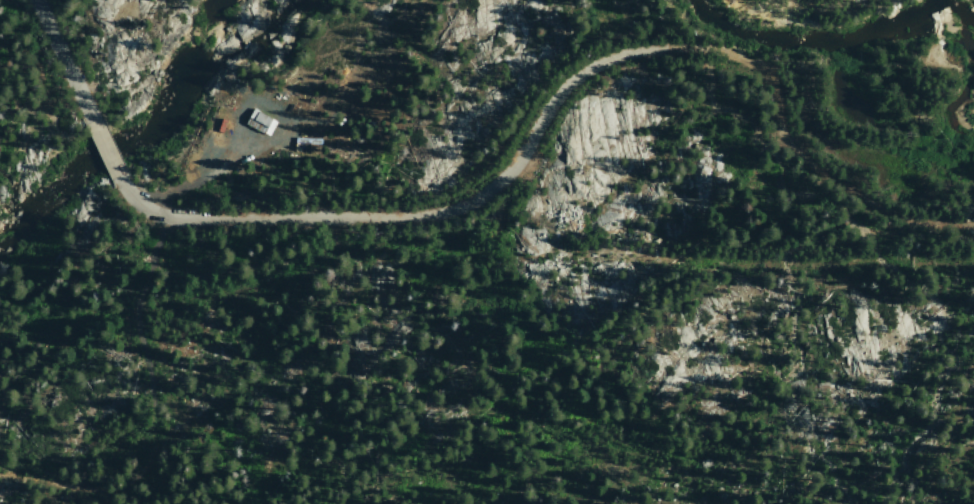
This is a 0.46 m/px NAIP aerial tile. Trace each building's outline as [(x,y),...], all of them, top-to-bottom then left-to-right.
[(241,122),(263,135),(273,118),(251,105),(241,122)]
